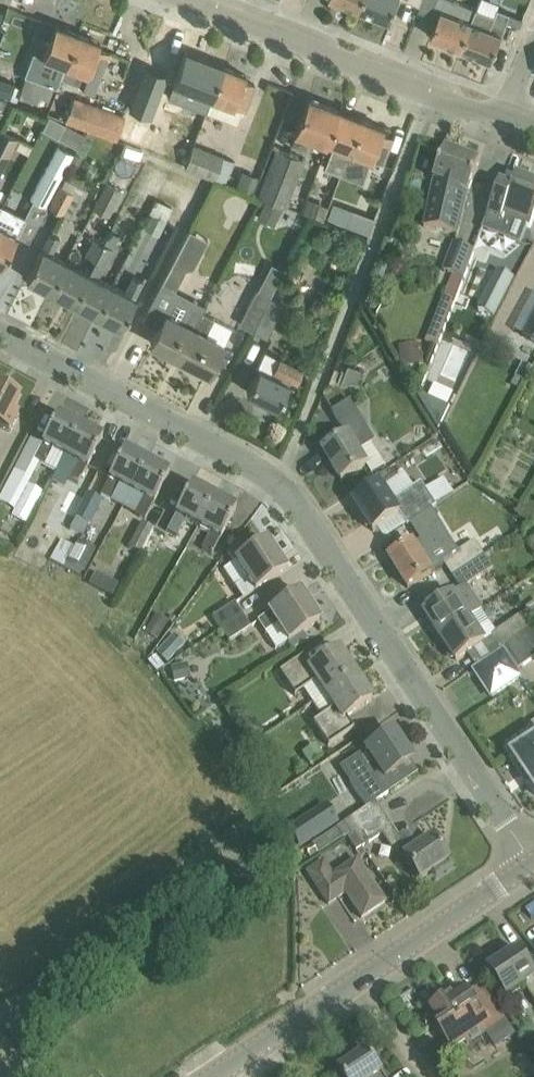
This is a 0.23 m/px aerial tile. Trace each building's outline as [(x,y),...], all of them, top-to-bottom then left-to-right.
[(360,7),(391,19),(398,0),(363,0),(360,7)] [(466,37),(477,8),(456,0),(422,0),(420,3),(441,11),(431,35),(462,47),(466,37)] [(6,18),(24,25),(28,14),(10,7),(6,18)] [(492,58),(496,48),(511,11),(499,7),(496,16),(477,8),(466,37),(462,47),(492,58)] [(61,76),(65,63),(66,63),(78,32),(56,23),(50,39),(40,35),(33,51),(25,74),(26,75),(18,96),(36,102),(37,100),(49,104),(56,86),(57,86),(61,76)] [(100,40),(78,32),(66,63),(65,63),(61,76),(84,84),(83,87),(92,90),(108,50),(98,46),(100,40)] [(179,83),(184,85),(179,98),(206,108),(205,111),(206,111),(211,96),(224,64),(201,56),(196,71),(185,67),(179,83)] [(244,78),(246,73),(224,64),(206,111),(236,123),(242,108),(245,109),(255,82),(244,78)] [(150,115),(166,74),(145,66),(130,107),(150,115)] [(0,77),(0,93),(10,97),(15,82),(0,77)] [(64,120),(116,139),(126,114),(73,95),(64,120)] [(308,97),(295,132),(327,144),(340,109),(308,97)] [(341,172),(350,149),(362,117),(340,109),(327,144),(329,141),(337,144),(333,153),(330,152),(325,166),(341,172)] [(362,117),(350,149),(383,161),(393,135),(382,131),(384,126),(362,117)] [(18,136),(0,127),(0,171),(18,136)] [(138,161),(143,148),(125,142),(124,143),(120,154),(138,161)] [(184,167),(212,178),(221,155),(194,144),(184,167)] [(45,206),(73,153),(58,145),(30,198),(45,206)] [(286,205),(305,157),(277,146),(258,195),(261,196),(262,195),(286,205)] [(446,149),(442,159),(435,179),(426,227),(458,235),(469,192),(469,193),(481,162),(446,149)] [(253,191),(259,176),(243,170),(237,185),(253,191)] [(483,230),(484,230),(487,224),(499,228),(503,217),(531,228),(533,219),(533,182),(517,176),(513,187),(501,183),(483,230)] [(122,190),(105,181),(92,207),(109,216),(122,190)] [(73,191),(61,185),(50,207),(62,213),(73,191)] [(313,215),(319,200),(309,196),(303,211),(313,215)] [(273,225),(281,207),(265,199),(256,217),(273,225)] [(15,212),(14,214),(1,207),(0,209),(0,263),(1,263),(17,233),(16,232),(24,217),(15,212)] [(373,215),(356,209),(350,226),(366,232),(367,232),(373,215)] [(165,219),(150,212),(145,224),(161,230),(165,219)] [(42,247),(26,276),(50,289),(55,279),(66,259),(52,252),(60,236),(50,231),(42,247)] [(104,242),(113,247),(118,238),(109,233),(104,242)] [(93,236),(85,254),(95,259),(104,242),(93,236)] [(183,240),(161,281),(175,288),(186,266),(193,265),(201,250),(183,240)] [(95,259),(89,271),(73,301),(97,313),(112,283),(98,276),(113,247),(104,242),(95,259)] [(463,284),(475,250),(455,242),(442,276),(463,284)] [(66,259),(55,279),(50,289),(73,301),(89,271),(66,259)] [(499,271),(479,311),(496,319),(515,279),(499,271)] [(112,283),(97,313),(120,325),(144,279),(134,274),(126,290),(112,283)] [(253,329),(270,296),(276,285),(265,280),(260,291),(256,289),(239,323),(253,329)] [(150,303),(166,311),(151,341),(180,356),(185,346),(203,311),(191,305),(173,296),(175,288),(161,281),(150,303)] [(270,296),(253,329),(268,337),(285,303),(270,296)] [(203,311),(185,346),(180,356),(209,370),(232,326),(203,311)] [(524,338),(533,344),(533,318),(524,338)] [(424,366),(422,349),(400,351),(402,368),(424,366)] [(273,373),(259,366),(247,390),(277,405),(291,377),(297,380),(303,368),(281,357),(273,373)] [(347,363),(344,369),(359,375),(362,368),(347,363)] [(521,389),(532,369),(522,364),(511,384),(521,389)] [(9,428),(17,412),(12,409),(19,394),(0,384),(0,424),(9,428)] [(452,407),(448,406),(429,397),(419,393),(418,396),(440,432),(452,407)] [(351,401),(333,412),(339,423),(358,412),(351,401)] [(58,415),(41,445),(42,445),(34,461),(40,464),(56,472),(64,457),(80,426),(58,415)] [(80,426),(64,457),(74,462),(66,477),(78,484),(86,469),(87,469),(103,438),(80,426)] [(342,482),(352,476),(368,466),(360,452),(376,442),(367,427),(350,437),(350,436),(324,452),(342,482)] [(42,445),(41,445),(30,439),(14,472),(15,473),(27,480),(28,479),(31,481),(40,464),(34,461),(42,445)] [(124,450),(119,459),(108,480),(100,496),(111,501),(118,486),(131,492),(142,471),(147,461),(124,450)] [(147,461),(142,471),(131,492),(143,499),(135,514),(145,519),(153,504),(170,473),(147,461)] [(393,502),(382,485),(355,503),(374,532),(401,514),(409,526),(433,510),(438,507),(436,504),(444,500),(441,496),(437,488),(435,485),(427,490),(422,483),(393,502)] [(185,521),(198,527),(214,497),(191,485),(175,515),(175,516),(167,531),(177,536),(185,521)] [(83,536),(89,525),(90,526),(102,503),(87,494),(75,518),(76,518),(70,529),(83,536)] [(220,539),(236,508),(214,497),(198,527),(210,534),(202,549),(212,554),(220,539)] [(409,526),(420,543),(416,546),(414,543),(390,558),(409,588),(445,566),(453,577),(485,556),(475,542),(448,560),(432,535),(444,528),(433,510),(409,526)] [(128,548),(141,554),(154,529),(141,523),(128,548)] [(255,591),(286,571),(267,542),(223,570),(243,599),(255,591)] [(83,572),(92,555),(76,547),(67,564),(83,572)] [(492,568),(485,556),(453,577),(461,589),(454,594),(455,595),(426,614),(442,638),(483,610),(466,585),(492,568)] [(119,583),(107,577),(101,592),(112,597),(119,583)] [(276,649),(288,641),(288,642),(293,650),(308,640),(303,633),(319,622),(300,593),(269,613),(269,614),(258,622),(276,649)] [(221,629),(243,615),(235,603),(213,617),(221,629)] [(526,621),(532,616),(529,611),(520,617),(497,632),(483,610),(442,638),(457,661),(468,654),(476,667),(503,649),(520,637),(533,627),(533,625),(526,621)] [(251,627),(243,615),(221,629),(229,642),(251,627)] [(157,641),(164,629),(151,622),(144,633),(157,641)] [(520,637),(533,656),(533,627),(520,637)] [(168,665),(178,653),(166,643),(156,655),(168,665)] [(476,672),(480,678),(493,697),(522,678),(517,672),(503,649),(476,667),(478,670),(476,672)] [(295,696),(316,681),(326,695),(355,675),(338,650),(312,667),(305,655),(279,673),(295,696)] [(155,673),(158,671),(163,667),(155,656),(148,661),(147,662),(155,673)] [(174,683),(191,679),(187,662),(170,666),(174,683)] [(354,729),(346,717),(372,700),(355,675),(326,695),(313,703),(322,717),(313,723),(328,746),(354,729)] [(264,734),(255,720),(241,729),(250,743),(264,734)] [(375,766),(350,782),(367,807),(389,793),(381,781),(412,761),(393,732),(365,750),(375,766)] [(514,755),(533,785),(533,742),(514,755)] [(316,745),(302,753),(310,765),(311,764),(322,758),(323,757),(316,745)] [(286,829),(299,849),(339,822),(325,802),(286,829)] [(363,847),(370,842),(380,835),(398,860),(403,857),(419,880),(433,870),(436,875),(450,866),(447,861),(448,861),(432,837),(423,844),(413,828),(399,838),(375,802),(343,824),(304,850),(310,859),(318,854),(342,837),(346,837),(350,834),(353,832),(361,844),(363,847)] [(348,839),(354,849),(361,844),(353,832),(350,834),(352,836),(348,839)] [(363,847),(361,844),(354,849),(360,858),(367,854),(362,847),(363,847)] [(385,903),(379,893),(357,860),(334,875),(324,859),(306,871),(329,904),(345,893),(362,918),(385,903)] [(496,979),(510,999),(527,988),(533,998),(533,972),(519,950),(490,970),(496,979)] [(440,1023),(435,1025),(453,1052),(465,1043),(468,1049),(488,1035),(497,1049),(516,1035),(484,988),(472,996),(469,990),(448,1004),(445,1000),(431,1009),(440,1023)] [(383,1073),(369,1051),(355,1061),(352,1056),(338,1065),(347,1076),(385,1076),(383,1073)] [(0,1066),(0,1076),(9,1076),(0,1066)]
